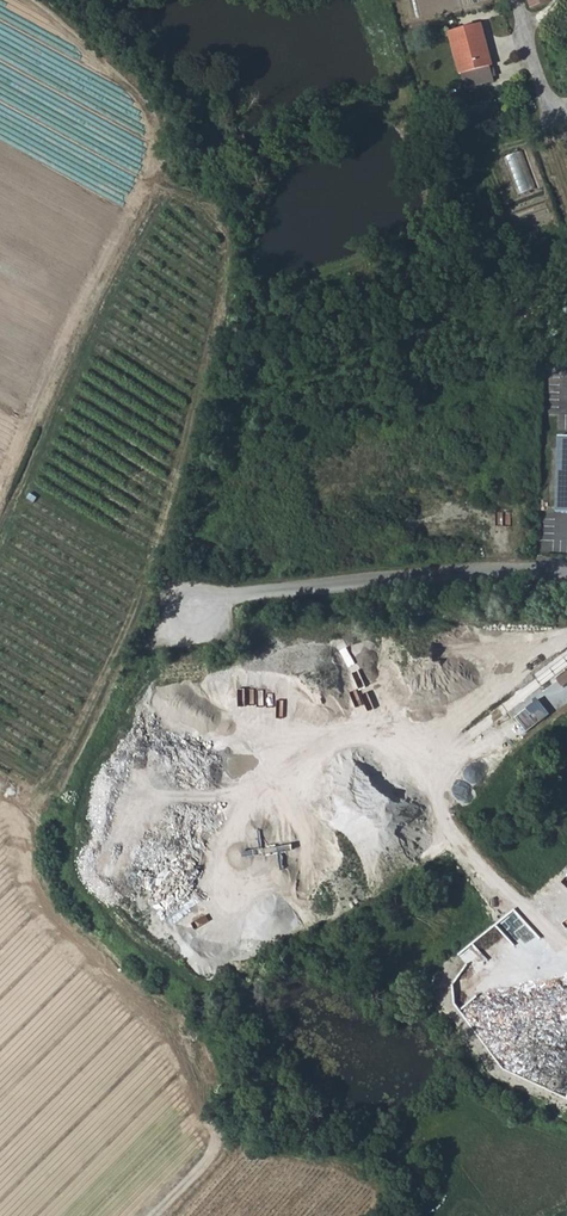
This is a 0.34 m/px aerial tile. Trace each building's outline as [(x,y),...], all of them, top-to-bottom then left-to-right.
[(460,60),(453,62),(455,72),(457,72),(461,86),(490,79),(486,65),(488,64),(478,21),(452,28),(460,60)] [(445,30),(453,62),(460,60),(452,28),(445,30)] [(522,195),(539,189),(526,151),(508,157),(522,195)] [(559,441),(557,518),(566,518),(566,442),(559,441)] [(564,686),(566,683),(566,672),(558,678),(564,686)] [(529,733),(553,715),(542,699),(517,717),(529,733)]
